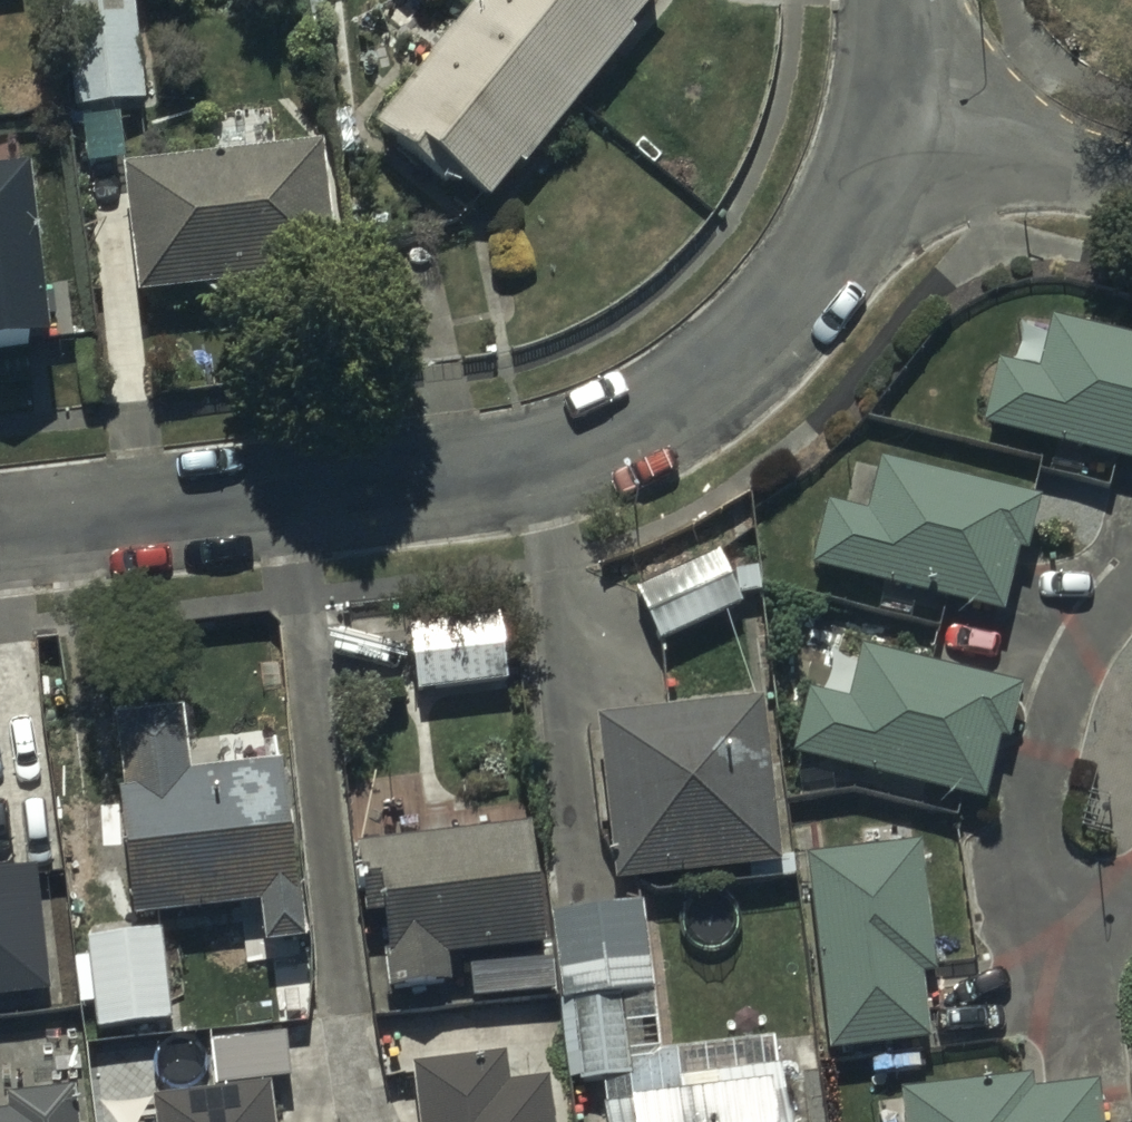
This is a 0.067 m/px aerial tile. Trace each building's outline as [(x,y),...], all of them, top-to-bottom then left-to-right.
[(76,107),(144,101),(134,0),(66,0),(76,107)] [(372,123),(448,185),(459,172),(493,201),(659,0),(474,0),(372,123)] [(325,138),(124,160),(138,295),(339,274),(325,138)] [(57,342),(34,152),(0,156),(0,349),(57,342)] [(1042,369),(1000,359),(985,421),(1131,457),(1131,334),(1056,315),(1042,369)] [(881,460),(870,509),(828,500),(813,565),(1005,609),(1019,545),(1035,548),(1046,497),(881,460)] [(671,636),(745,602),(729,569),(656,603),(671,636)] [(504,613),(411,625),(420,693),(513,681),(504,613)] [(847,695),(807,685),(790,753),(984,801),(1000,733),(1013,736),(1025,686),(859,645),(847,695)] [(771,697),(601,714),(617,876),(787,859),(771,697)] [(186,709),(120,716),(128,787),(118,788),(133,917),(261,903),(265,942),(308,938),(288,756),(192,766),(186,709)] [(536,818),(357,838),(366,917),(381,915),(390,990),(451,983),(448,955),(551,943),(536,818)] [(919,838),(805,852),(830,1050),(930,1038),(922,970),(935,968),(919,838)] [(51,989),(37,864),(0,868),(0,994),(51,989)] [(603,1076),(608,1121),(796,1121),(786,1034),(660,1048),(643,902),(555,912),(573,1080),(603,1076)] [(164,928),(83,937),(95,1030),(175,1021),(164,928)] [(414,1058),(421,1121),(559,1121),(554,1076),(514,1081),(510,1047),(414,1058)] [(904,1089),(908,1121),(1106,1121),(1101,1080),(1037,1087),(1035,1074),(904,1089)] [(149,1094),(153,1121),(277,1121),(271,1077),(248,1080),(149,1094)] [(79,1078),(4,1085),(6,1102),(0,1103),(0,1121),(83,1121),(79,1078)]
